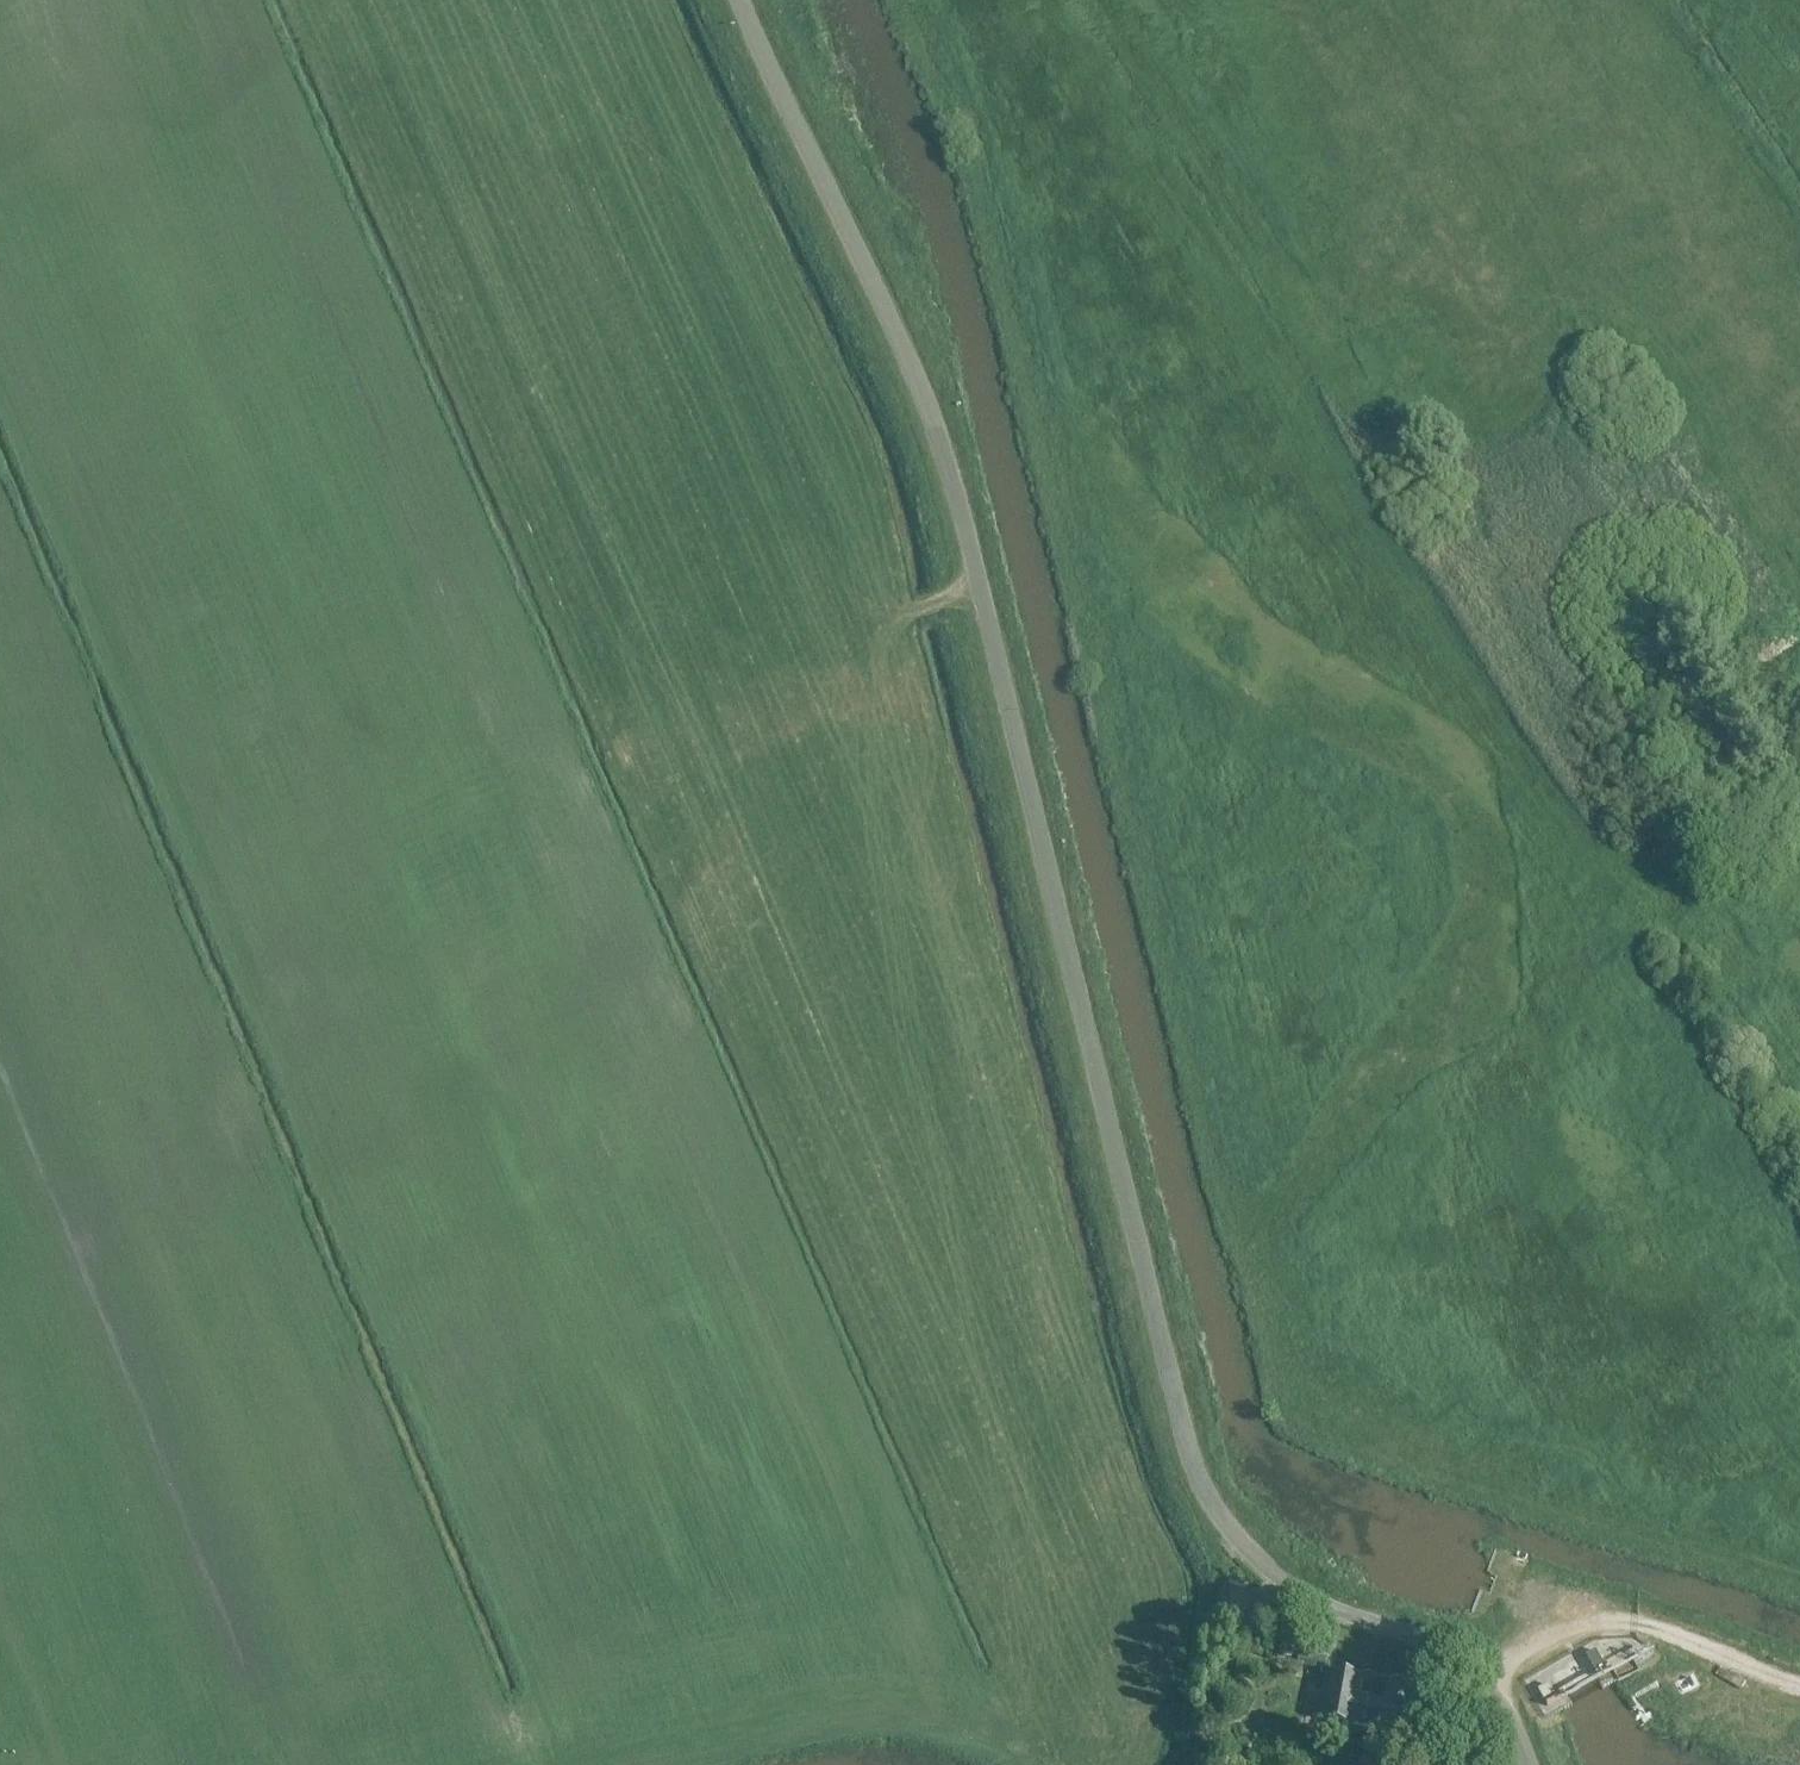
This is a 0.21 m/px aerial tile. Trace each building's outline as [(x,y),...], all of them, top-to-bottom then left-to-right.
[(1597,1652),(1586,1658),(1597,1678),(1608,1672),(1597,1652)] [(1333,1675),(1329,1699),(1310,1696),(1306,1720),(1348,1727),(1349,1725),(1366,1727),(1370,1702),(1359,1700),(1362,1680),(1356,1679),(1333,1675)] [(1370,1702),(1366,1727),(1382,1730),(1382,1732),(1406,1736),(1418,1738),(1426,1690),(1390,1684),(1387,1705),(1370,1702)] [(1553,1697),(1552,1695),(1547,1686),(1537,1693),(1543,1703),(1553,1697)]
